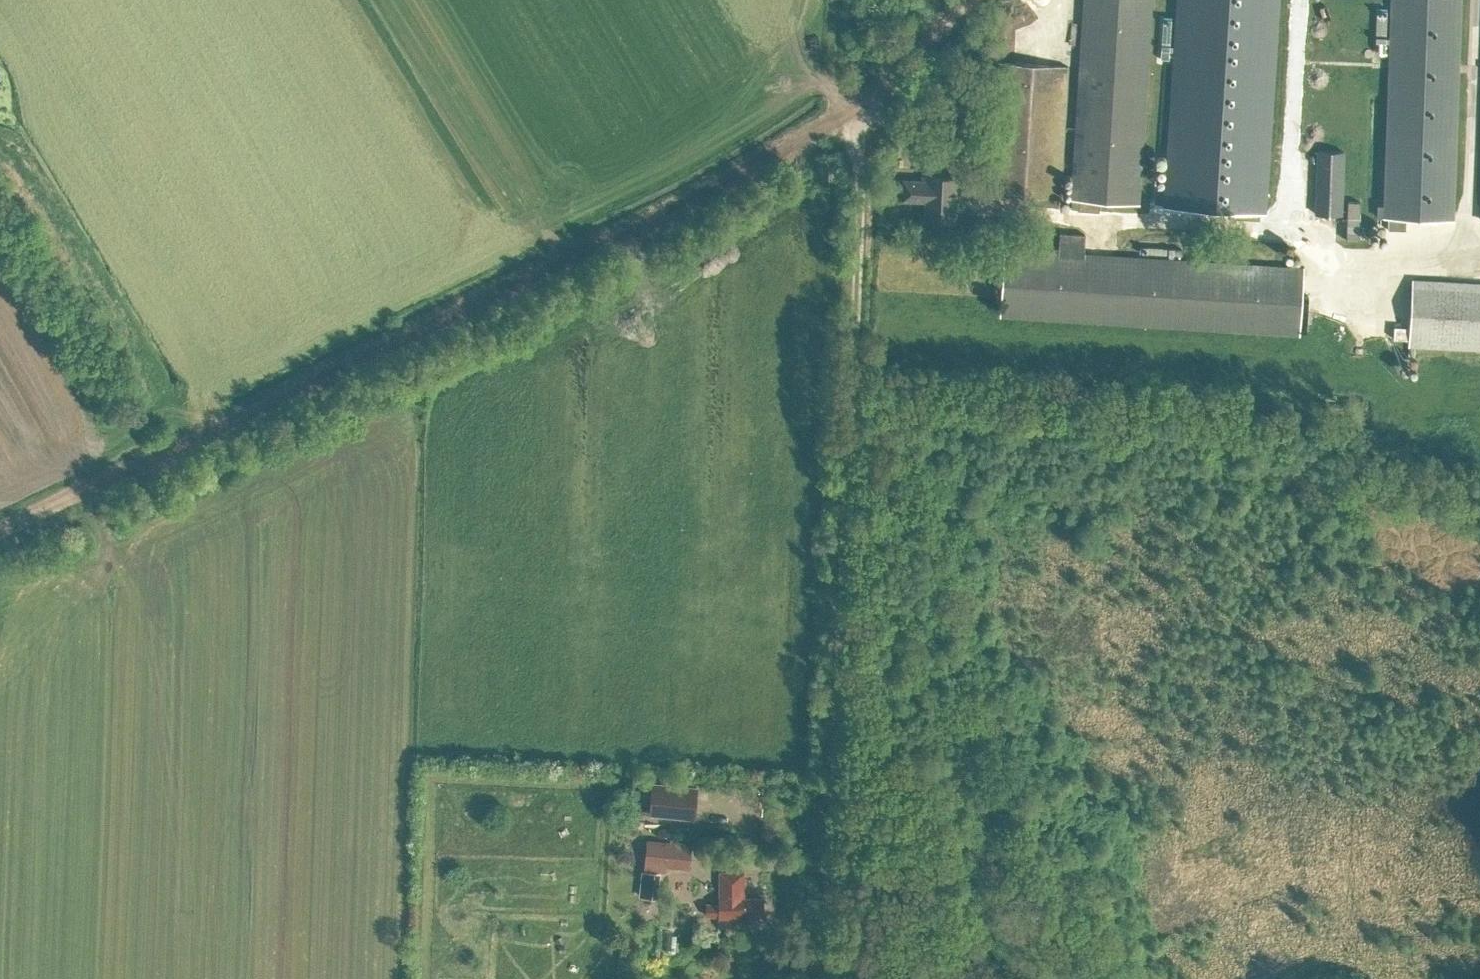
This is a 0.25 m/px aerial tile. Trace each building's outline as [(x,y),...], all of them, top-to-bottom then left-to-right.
[(1070,198),(1071,198),(1099,200),(1138,202),(1151,0),(1083,0),(1070,198)] [(1260,210),(1263,210),(1277,0),(1174,0),(1160,203),(1234,208),(1233,216),(1259,218),(1260,210)] [(1386,215),(1392,215),(1392,225),(1411,226),(1412,216),(1454,217),(1461,0),(1393,0),(1386,215)] [(1060,196),(1069,64),(997,59),(988,191),(1060,196)] [(1343,213),(1346,150),(1317,148),(1316,212),(1343,213)] [(955,218),(957,175),(923,174),(923,179),(903,178),(903,197),(926,198),(925,217),(955,218)] [(1071,198),(1071,206),(1076,207),(1099,209),(1099,200),(1071,198)] [(1345,198),(1344,237),(1359,237),(1360,198),(1345,198)] [(1002,312),(1298,331),(1302,267),(1085,253),(1086,234),(1060,233),(1059,251),(1006,248),(1002,312)] [(1408,338),(1408,343),(1479,347),(1479,283),(1412,279),(1409,325),(1394,324),(1393,338),(1408,338)] [(692,816),(695,786),(653,782),(650,812),(692,816)] [(691,867),(693,843),(648,839),(645,867),(666,870),(667,865),(691,867)] [(764,913),(764,897),(745,897),(745,870),(721,870),(721,895),(720,895),(720,902),(708,902),(707,913),(719,913),(719,918),(742,918),(742,921),(760,921),(760,913),(764,913)]
